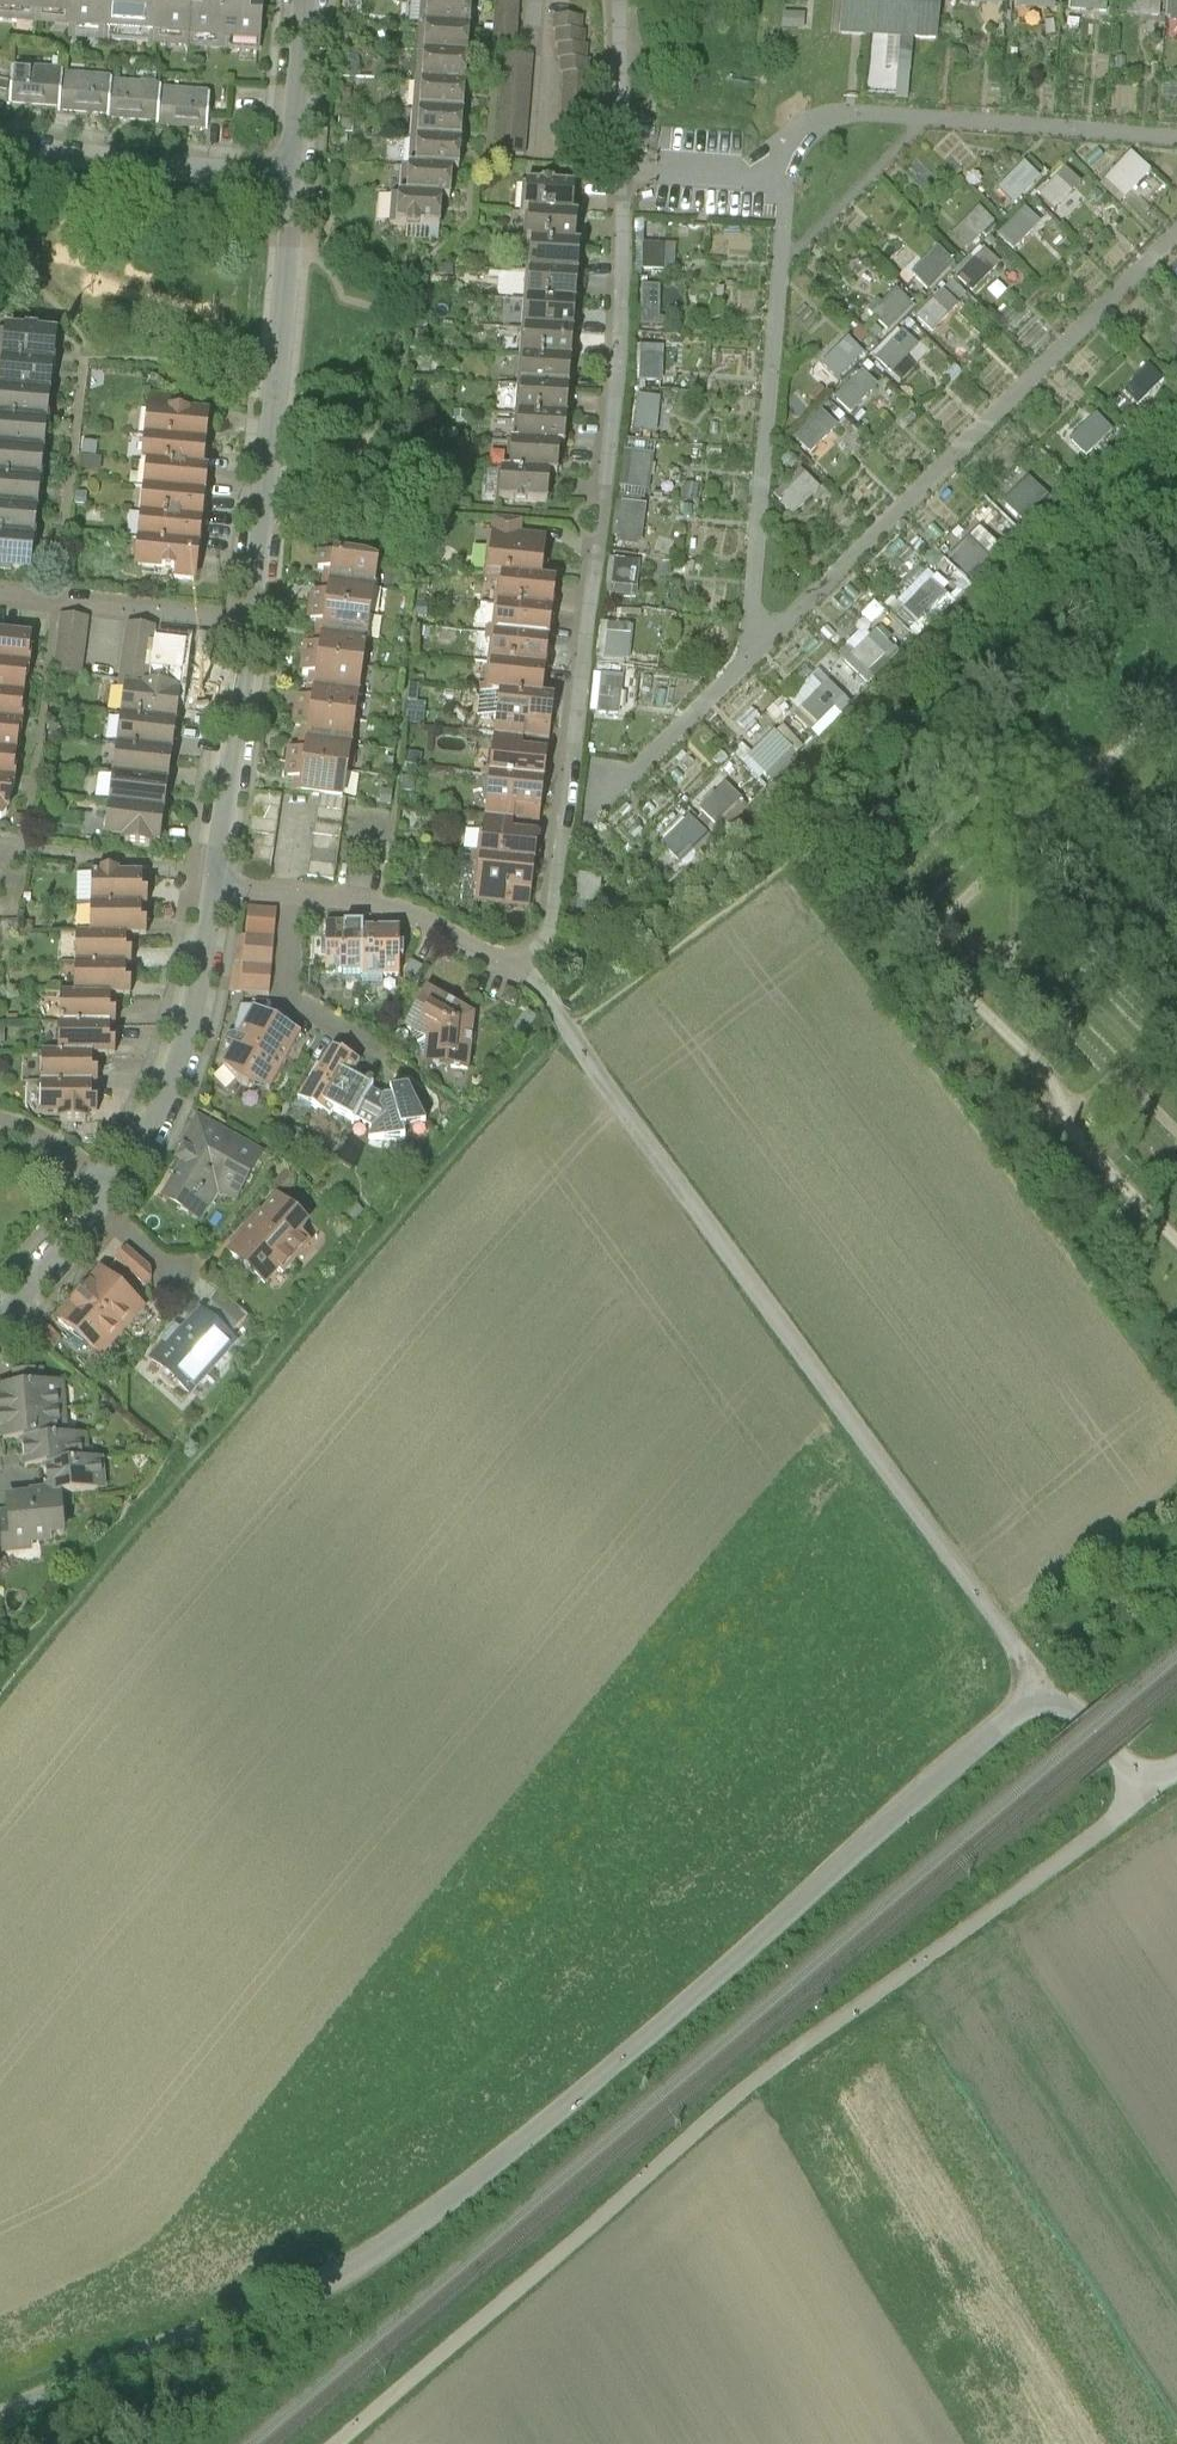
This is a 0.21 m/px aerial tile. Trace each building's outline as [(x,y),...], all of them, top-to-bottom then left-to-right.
[(8,14),(8,0),(0,0),(0,13),(8,14)] [(8,14),(63,16),(63,0),(8,0),(8,14)] [(114,0),(63,0),(63,16),(62,34),(112,38),(114,0)] [(164,0),(114,0),(112,38),(161,43),(164,0)] [(215,0),(164,0),(161,43),(211,47),(215,0)] [(211,47),(261,51),(264,18),(265,0),(215,0),(211,47)] [(473,2),(454,0),(425,0),(423,26),(471,30),(473,2)] [(519,0),(493,0),(491,32),(516,34),(519,0)] [(839,37),(937,46),(941,0),(843,0),(839,37)] [(1060,0),(1021,0),(1020,5),(1059,10),(1060,0)] [(1074,9),(1111,10),(1111,0),(1074,0),(1074,9)] [(1176,17),(1176,0),(1142,0),(1141,13),(1176,17)] [(561,72),(579,74),(569,16),(549,16),(561,72)] [(469,58),(471,30),(423,26),(421,55),(469,58)] [(467,87),(469,58),(421,55),(418,83),(467,87)] [(534,58),(500,55),(492,148),(526,151),(534,58)] [(58,111),(63,72),(14,66),(9,105),(27,107),(58,111)] [(107,117),(111,78),(63,72),(58,111),(79,114),(107,117)] [(561,72),(554,152),(572,154),(579,74),(561,72)] [(156,123),(161,84),(111,78),(107,117),(129,120),(156,123)] [(464,115),(467,87),(418,83),(416,111),(464,115)] [(212,91),(161,84),(156,123),(181,127),(207,130),(209,115),(212,91)] [(462,144),(464,115),(416,111),(414,140),(462,144)] [(460,172),(462,144),(414,140),(412,168),(453,171),(460,172)] [(1134,207),(1162,176),(1133,150),(1105,182),(1134,207)] [(1018,203),(1046,176),(1030,160),(1002,187),(1018,203)] [(1043,192),(1059,209),(1087,181),(1071,165),(1043,192)] [(451,200),(453,171),(412,168),(404,168),(401,196),(442,199),(451,200)] [(522,213),(528,213),(573,216),(576,185),(524,182),(522,213)] [(440,229),(442,199),(401,196),(393,196),(391,226),(440,229)] [(955,229),(969,248),(1000,225),(986,206),(955,229)] [(1002,232),(1018,250),(1046,223),(1030,206),(1002,232)] [(530,240),(575,244),(577,217),(573,216),(528,213),(526,240),(530,240)] [(647,266),(670,266),(670,239),(647,239),(647,266)] [(530,240),(527,268),(576,272),(578,244),(575,244),(530,240)] [(975,293),(1006,264),(986,243),(955,271),(975,293)] [(933,290),(960,263),(942,244),(914,271),(933,290)] [(527,268),(525,297),(574,301),(576,272),(527,268)] [(646,281),(645,322),(665,322),(666,281),(646,281)] [(937,331),(967,299),(951,284),(921,316),(937,331)] [(893,331),(919,305),(900,285),(873,311),(893,331)] [(525,297),(523,326),(572,329),(574,301),(525,297)] [(897,372),(923,342),(902,323),(875,353),(897,372)] [(523,326),(521,354),(570,358),(572,329),(523,326)] [(4,331),(1,361),(50,366),(52,351),(53,336),(4,331)] [(842,378),(870,353),(854,334),(825,360),(842,378)] [(643,341),(643,377),(667,377),(668,341),(643,341)] [(521,354),(519,383),(568,386),(570,358),(521,354)] [(0,367),(0,391),(47,396),(49,380),(50,366),(1,361),(0,367)] [(857,412),(885,383),(867,366),(839,395),(857,412)] [(1148,366),(1123,389),(1141,407),(1165,384),(1148,366)] [(519,383),(517,411),(566,414),(568,386),(519,383)] [(660,429),(664,393),(641,390),(637,426),(660,429)] [(44,426),(46,410),(47,396),(0,391),(0,422),(44,426)] [(826,406),(799,435),(817,452),(844,423),(826,406)] [(564,443),(566,414),(517,411),(515,440),(560,442),(564,443)] [(1073,441),(1091,459),(1120,431),(1102,413),(1073,441)] [(1089,423),(1080,415),(1065,431),(1074,439),(1089,423)] [(147,416),(145,441),(207,446),(208,432),(209,420),(147,416)] [(41,456),(43,439),(44,426),(0,422),(0,452),(41,456)] [(558,475),(560,442),(515,440),(510,439),(508,471),(549,474),(558,475)] [(145,441),(143,467),(205,472),(207,458),(207,446),(145,441)] [(630,486),(651,488),(656,451),(635,448),(630,486)] [(39,486),(40,470),(41,456),(0,452),(0,482),(39,486)] [(806,466),(779,492),(799,513),(826,487),(806,466)] [(143,467),(141,493),(204,498),(205,484),(205,472),(143,467)] [(547,503),(549,474),(508,471),(499,471),(497,500),(547,503)] [(1028,522),(1053,495),(1031,475),(1007,502),(1028,522)] [(36,515),(37,501),(39,486),(0,482),(0,512),(36,515)] [(141,493),(139,519),(202,524),(203,511),(204,498),(141,493)] [(953,554),(984,524),(1004,545),(1018,531),(986,498),(941,542),(953,554)] [(621,538),(646,540),(650,501),(624,499),(621,538)] [(33,545),(34,528),(36,515),(0,512),(0,542),(33,545)] [(499,575),(539,580),(545,536),(519,532),(520,520),(489,516),(482,573),(499,575)] [(139,519),(137,545),(200,550),(201,535),(202,524),(139,519)] [(953,557),(972,576),(1003,546),(984,527),(953,557)] [(30,575),(31,559),(33,545),(0,542),(0,572),(30,575)] [(137,545),(135,571),(198,575),(199,562),(200,550),(137,545)] [(374,588),(378,561),(315,552),(311,578),(374,588)] [(943,568),(904,605),(926,628),(965,590),(943,568)] [(499,575),(495,604),(552,611),(556,583),(539,580),(499,575)] [(311,578),(307,605),(371,614),(374,588),(311,578)] [(49,636),(52,610),(0,601),(0,631),(49,636)] [(495,604),(492,632),(549,639),(552,611),(495,604)] [(367,641),(371,614),(307,605),(303,632),(367,641)] [(875,673),(913,637),(885,607),(847,643),(875,673)] [(66,613),(59,672),(88,676),(95,617),(66,613)] [(134,623),(127,685),(157,688),(164,626),(134,623)] [(611,630),(608,656),(633,659),(636,633),(611,630)] [(303,632),(299,658),(363,667),(367,641),(303,632)] [(492,632),(488,660),(545,668),(549,639),(492,632)] [(27,668),(30,640),(0,636),(0,665),(27,668)] [(833,646),(792,697),(825,724),(866,674),(833,646)] [(359,694),(363,667),(299,658),(295,685),(359,694)] [(488,660),(484,689),(498,691),(541,696),(545,668),(488,660)] [(23,697),(27,668),(0,665),(0,694),(23,697)] [(604,676),(607,706),(614,705),(613,695),(626,694),(624,674),(604,676)] [(122,684),(119,715),(176,721),(180,690),(157,688),(127,685),(122,684)] [(295,685),(291,711),(355,721),(359,694),(295,685)] [(541,696),(498,691),(492,737),(547,744),(553,698),(541,696)] [(20,725),(23,697),(0,694),(0,723),(20,725)] [(351,747),(355,721),(291,711),(287,738),(351,747)] [(119,715),(115,746),(173,752),(176,721),(119,715)] [(16,754),(20,725),(0,723),(0,752),(16,754)] [(747,762),(773,781),(796,751),(770,732),(747,762)] [(487,775),(542,782),(547,744),(492,737),(487,775)] [(287,738),(283,765),(347,774),(351,747),(287,738)] [(115,746),(112,777),(169,783),(173,752),(115,746)] [(13,783),(16,754),(0,752),(0,781),(13,783)] [(343,801),(347,774),(283,765),(280,791),(294,794),(314,796),(343,801)] [(481,818),(536,825),(542,782),(487,775),(481,818)] [(726,826),(745,793),(712,775),(694,807),(726,826)] [(112,777),(109,808),(166,814),(169,783),(112,777)] [(9,811),(13,783),(0,781),(0,810),(9,811)] [(268,871),(280,791),(253,788),(241,867),(268,871)] [(332,878),(343,801),(314,796),(302,874),(332,878)] [(109,808),(105,838),(163,845),(166,814),(109,808)] [(476,857),(531,864),(536,825),(481,818),(476,857)] [(531,864),(476,857),(471,895),(526,902),(531,864)] [(89,876),(89,904),(142,903),(142,876),(89,876)] [(89,904),(90,937),(126,936),(142,936),(142,903),(89,904)] [(238,989),(266,992),(275,906),(246,903),(238,989)] [(322,921),(321,968),(363,968),(363,927),(363,922),(340,921),(322,921)] [(385,927),(363,927),(363,968),(363,977),(398,977),(399,927),(385,927)] [(74,937),(74,964),(126,963),(126,936),(90,937),(74,937)] [(74,964),(74,992),(111,992),(126,992),(126,963),(74,964)] [(423,981),(400,1025),(416,1037),(412,1065),(466,1072),(475,1008),(460,1000),(423,981)] [(59,992),(59,1024),(112,1024),(111,992),(74,992),(59,992)] [(218,1064),(244,1078),(278,1019),(260,1009),(250,1004),(218,1064)] [(301,1031),(278,1019),(244,1078),(268,1091),(287,1056),(301,1031)] [(59,1024),(59,1052),(91,1052),(112,1052),(112,1024),(59,1024)] [(321,1121),(329,1108),(350,1076),(359,1061),(326,1041),(288,1101),(321,1121)] [(38,1052),(39,1082),(92,1081),(91,1052),(59,1052),(38,1052)] [(377,1093),(350,1076),(329,1108),(357,1122),(377,1093)] [(39,1082),(39,1109),(92,1109),(92,1081),(39,1082)] [(377,1093),(357,1122),(357,1130),(362,1139),(399,1142),(423,1123),(405,1083),(387,1087),(388,1095),(377,1093)] [(216,1189),(233,1198),(258,1147),(190,1114),(177,1141),(166,1165),(169,1167),(153,1189),(195,1219),(216,1189)] [(315,1227),(273,1191),(240,1229),(222,1251),(264,1287),(315,1227)] [(151,1267),(121,1243),(109,1257),(139,1281),(151,1267)] [(99,1356),(141,1304),(92,1265),(74,1287),(50,1317),(99,1356)] [(207,1284),(191,1303),(231,1335),(247,1316),(207,1284)] [(187,1389),(231,1335),(191,1303),(174,1325),(148,1357),(187,1389)] [(42,1369),(13,1371),(14,1386),(43,1384),(42,1369)] [(1,1414),(58,1409),(56,1382),(43,1384),(14,1386),(0,1387),(0,1403),(1,1414)] [(60,1436),(58,1409),(1,1414),(3,1441),(23,1439),(60,1436)] [(25,1467),(46,1466),(46,1465),(82,1462),(82,1461),(80,1435),(60,1436),(23,1439),(25,1467)] [(95,1460),(82,1461),(82,1462),(46,1465),(46,1466),(48,1494),(59,1494),(98,1490),(95,1460)] [(30,1499),(8,1501),(9,1512),(11,1542),(13,1542),(51,1539),(50,1532),(62,1531),(59,1494),(48,1494),(30,1496),(30,1499)] [(0,1513),(0,1550),(13,1549),(13,1542),(11,1542),(9,1512),(0,1513)]
